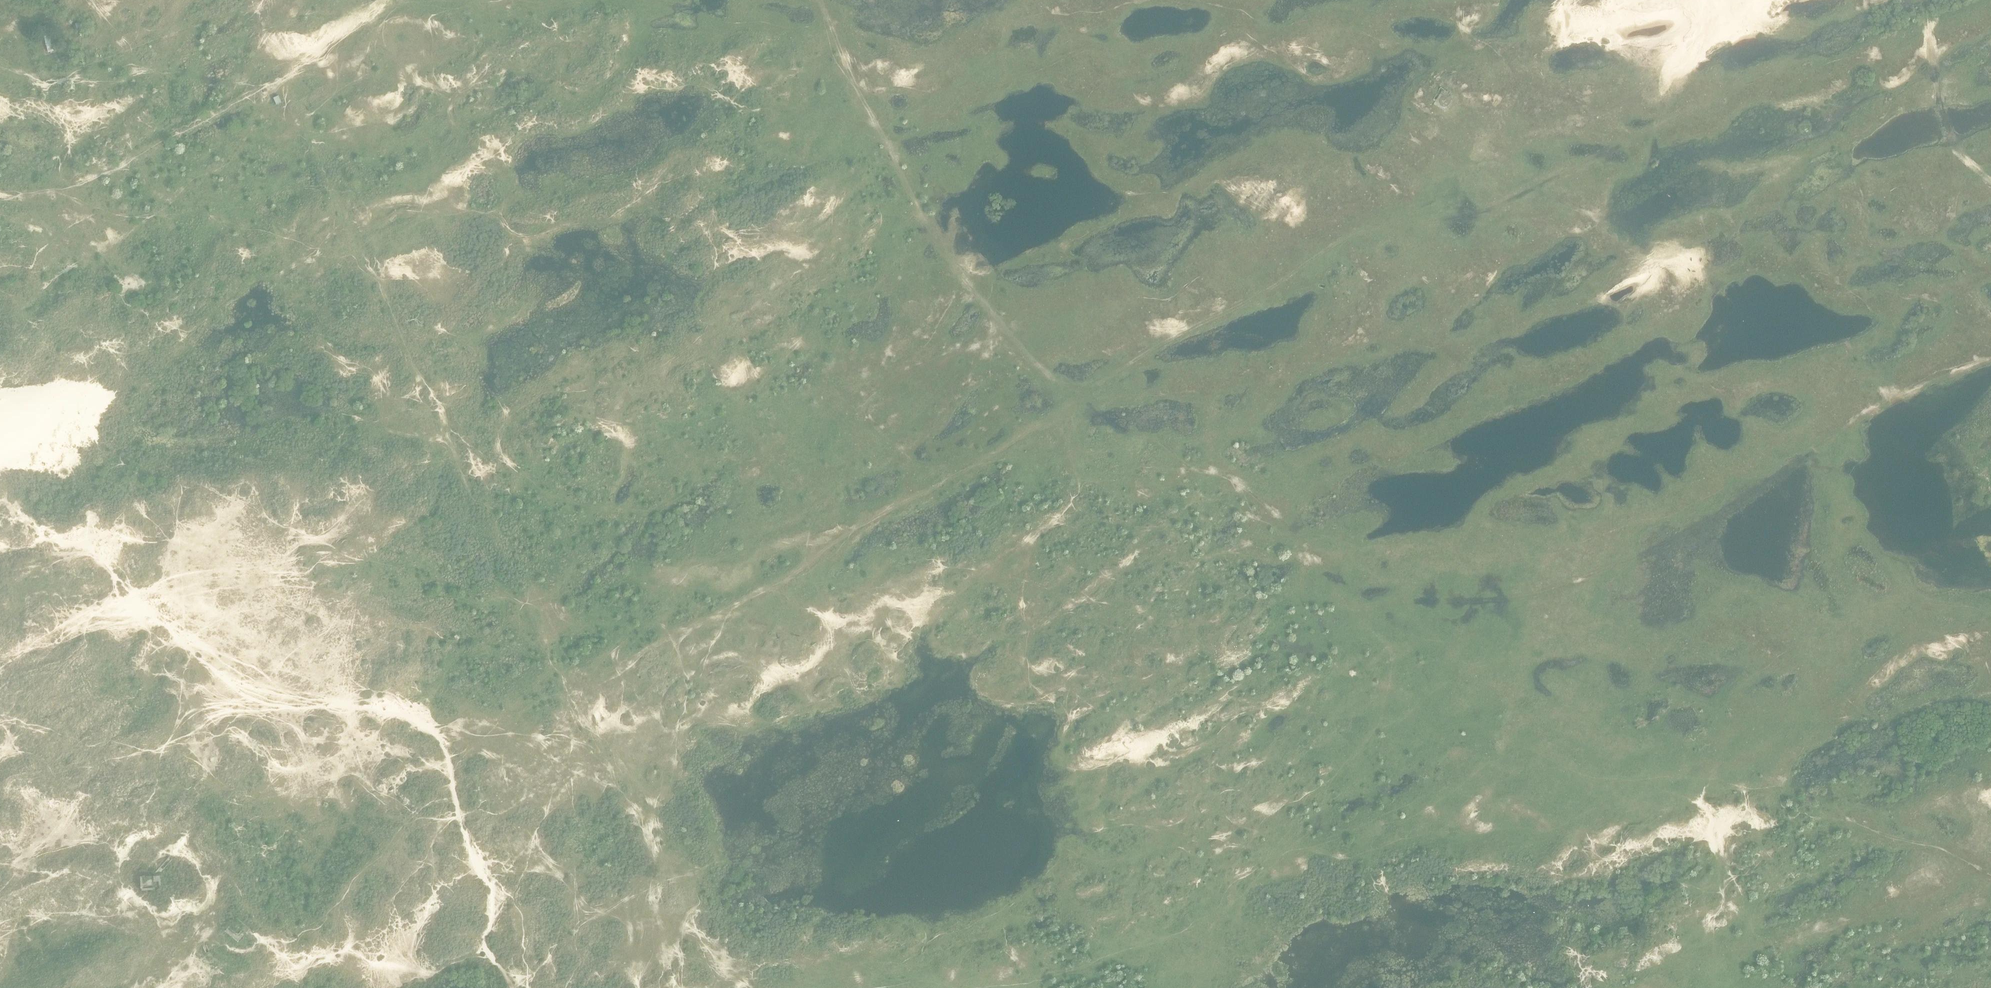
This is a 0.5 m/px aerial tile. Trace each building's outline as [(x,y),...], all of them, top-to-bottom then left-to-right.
[(54,50),(47,25),(41,26),(48,51),(54,50)] [(278,96),(272,99),(275,106),(281,103),(278,96)] [(149,880),(132,880),(132,891),(149,891),(149,880)] [(227,921),(219,929),(229,938),(237,931),(227,921)]
